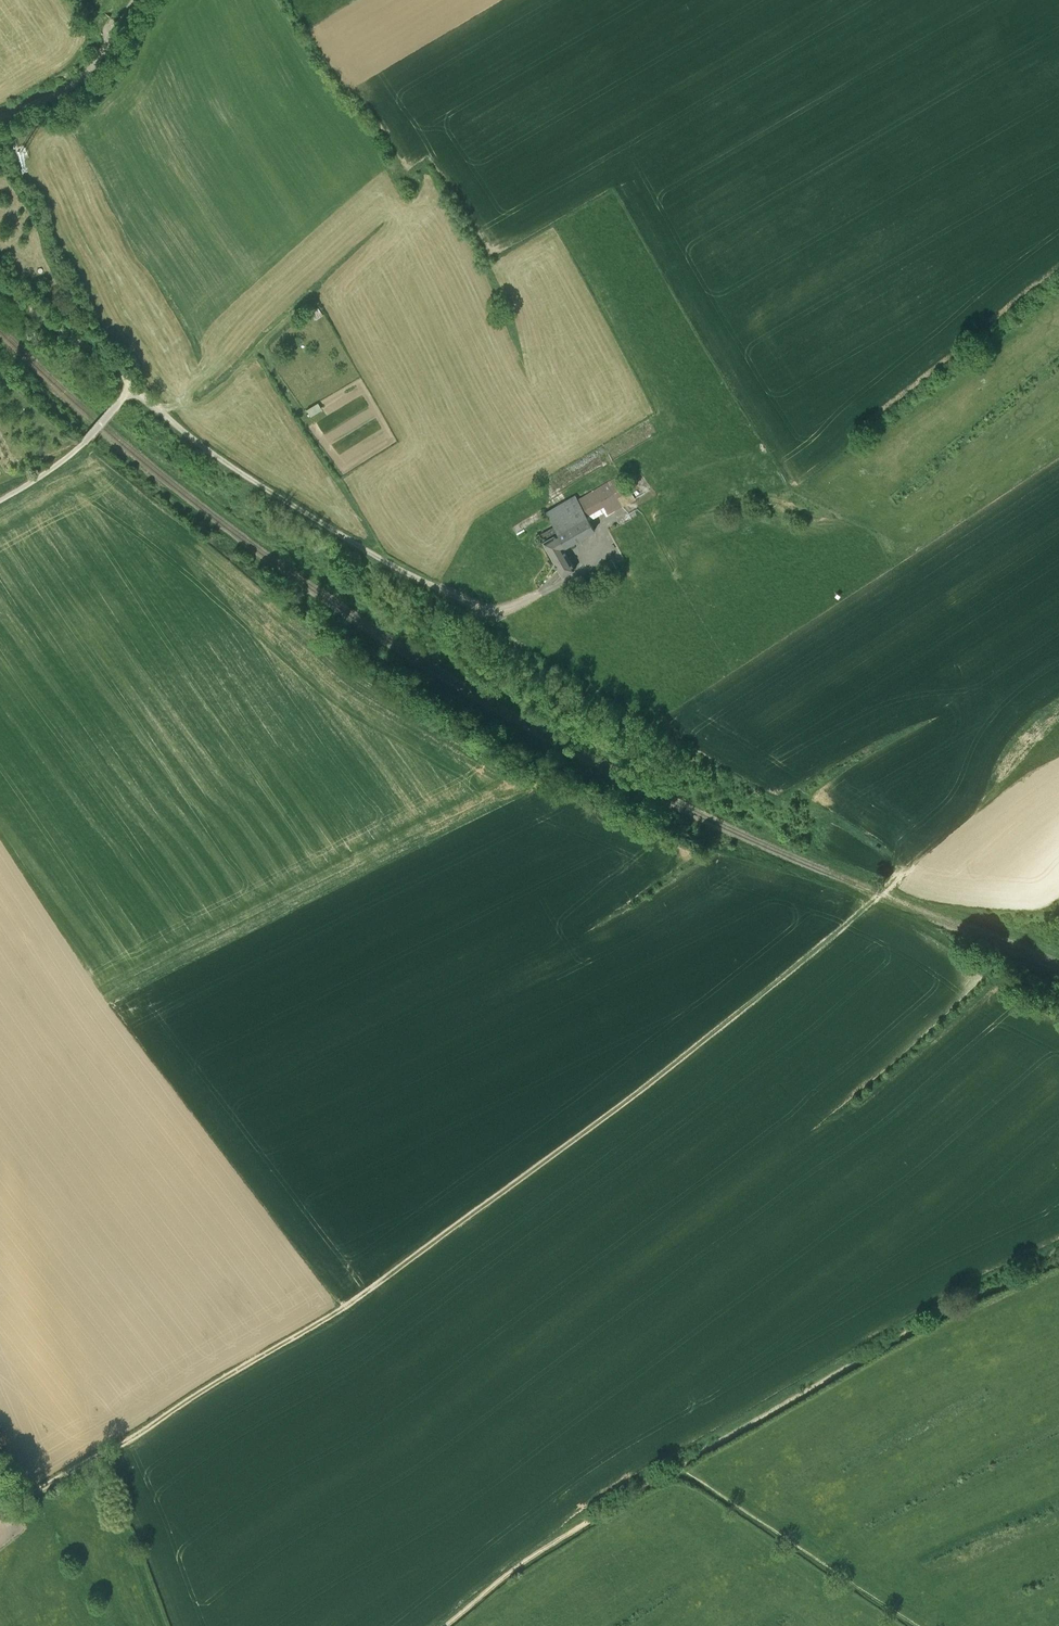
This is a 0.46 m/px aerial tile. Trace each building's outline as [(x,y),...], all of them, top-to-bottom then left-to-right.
[(311,414),(323,408),(319,401),(308,407),(311,414)] [(607,515),(636,499),(621,474),(578,498),(576,494),(546,512),(554,527),(542,534),(546,540),(544,541),(555,561),(558,566),(563,575),(575,568),(563,547),(596,529),(591,521),(593,519),(605,512),(607,515)] [(612,559),(605,563),(610,572),(617,568),(612,559)]
